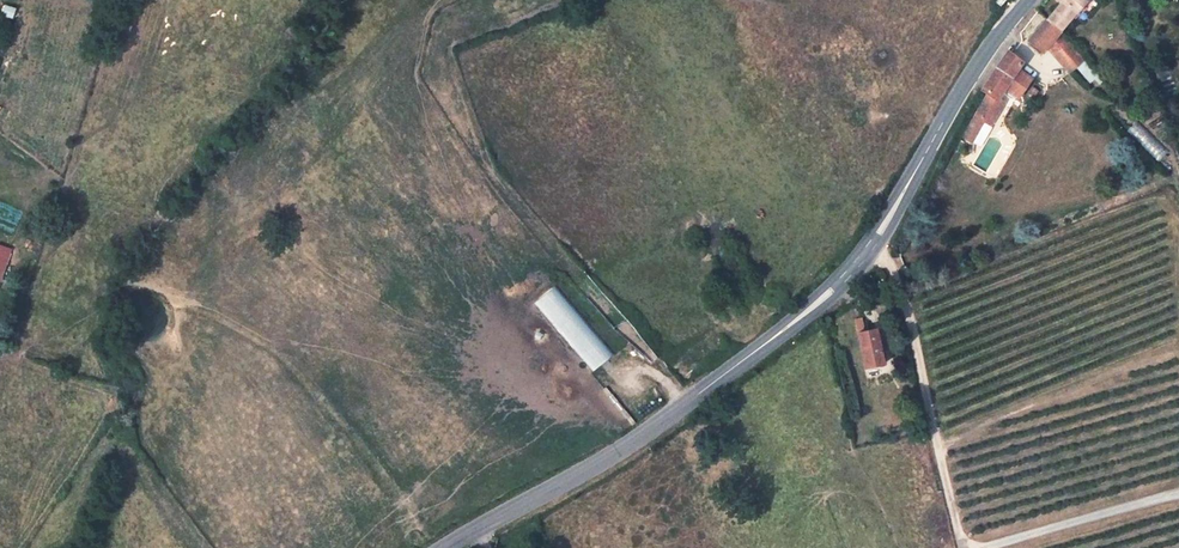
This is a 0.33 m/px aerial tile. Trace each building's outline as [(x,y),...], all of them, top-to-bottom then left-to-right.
[(1087,2),(1085,0),(1058,0),(1063,4),(1047,21),(1059,33),(1087,2)] [(1059,33),(1047,21),(1028,41),(1046,56),(1049,51),(1056,58),(1066,42),(1059,33)] [(1065,68),(1079,56),(1066,42),(1056,58),(1065,68)] [(1009,49),(1007,51),(997,64),(982,90),(987,95),(995,102),(1003,90),(1017,98),(1030,78),(1020,72),(1026,63),(1009,49)] [(1090,83),(1098,76),(1085,62),(1077,69),(1090,83)] [(995,102),(987,95),(960,137),(972,143),(984,122),(993,126),(1006,105),(1002,102),(1007,93),(1003,90),(995,102)] [(1138,123),(1130,131),(1159,161),(1167,153),(1138,123)] [(9,250),(0,247),(0,278),(9,250)] [(559,285),(537,300),(589,374),(610,359),(559,285)] [(857,333),(866,331),(862,319),(854,321),(857,333)] [(866,331),(857,333),(866,367),(883,363),(876,329),(866,331)]
